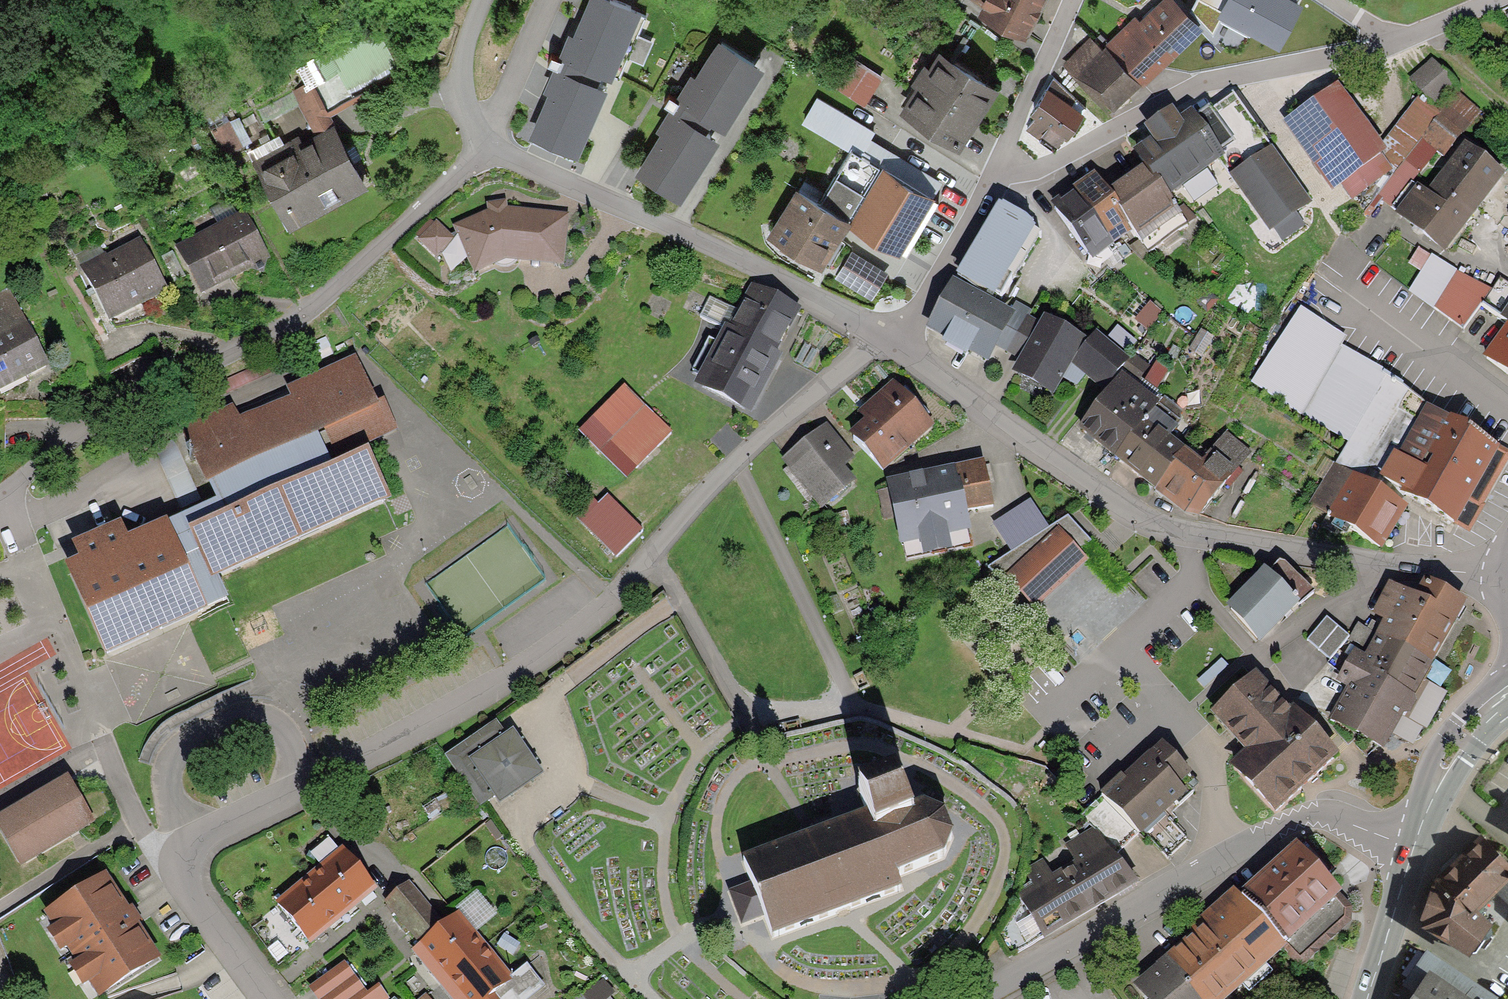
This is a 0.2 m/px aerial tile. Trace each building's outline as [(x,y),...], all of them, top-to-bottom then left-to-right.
[(605,84),(638,5),(626,0),(583,0),(556,64),(605,84)] [(976,18),(1019,41),(1041,0),(985,0),(976,18)] [(1141,89),(1200,30),(1187,17),(1169,0),(1161,0),(1134,28),(1127,20),(1099,48),(1141,89)] [(1187,17),(1200,30),(1213,43),(1234,21),(1212,0),(1204,0),(1187,17)] [(329,50),(297,67),(309,90),(321,83),(324,88),(331,84),(333,84),(335,85),(336,87),(336,90),(335,91),(333,92),(331,92),(330,89),(321,94),(325,102),(328,100),(328,106),(349,95),(351,98),(365,91),(362,87),(398,67),(377,28),(330,53),(329,50)] [(1141,89),(1099,48),(1085,34),(1053,67),(1108,121),(1141,89)] [(756,66),(710,39),(688,77),(684,74),(651,129),(655,132),(631,173),(678,201),(714,139),(700,130),(706,121),(719,129),(756,66)] [(955,153),(994,89),(932,50),(892,114),(955,153)] [(878,76),(846,54),(826,84),(858,106),(878,76)] [(1418,102),(1376,151),(1373,193),(1395,215),(1393,229),(1442,259),(1502,179),(1464,152),(1429,184),(1403,167),(1415,140),(1445,160),(1479,117),(1432,62),(1408,80),(1418,102)] [(556,64),(524,137),(573,158),(605,84),(556,64)] [(1061,150),(1083,114),(1046,92),(1024,129),(1061,150)] [(1345,209),(1373,193),(1376,151),(1334,93),(1279,128),(1326,200),(1338,193),(1345,209)] [(879,165),(928,196),(938,181),(867,138),(872,131),(832,107),(830,109),(810,97),(799,117),(879,165)] [(1136,167),(1162,206),(1223,168),(1187,110),(1124,149),(1136,167)] [(207,125),(224,156),(253,141),(240,116),(229,122),(226,115),(207,125)] [(249,171),(283,231),(361,188),(328,128),(249,171)] [(1265,154),(1223,184),(1264,239),(1305,209),(1265,154)] [(928,196),(879,165),(843,224),(898,258),(934,199),(928,196)] [(1162,206),(1136,167),(1102,189),(1130,233),(1141,251),(1177,229),(1162,206)] [(1081,199),(1110,245),(1130,233),(1102,189),(1093,174),(1073,187),(1081,199)] [(846,219),(816,201),(790,186),(761,234),(778,244),(774,249),(793,261),(797,255),(817,267),(843,224),(846,219)] [(1110,245),(1081,199),(1058,214),(1087,260),(1110,245)] [(263,267),(229,201),(209,212),(216,225),(167,251),(195,303),(263,267)] [(558,274),(564,218),(502,211),(501,202),(478,204),(479,215),(445,231),(470,282),(500,268),(558,274)] [(992,207),(948,282),(990,306),(1033,231),(992,207)] [(428,262),(448,243),(432,226),(411,245),(428,262)] [(166,295),(136,239),(104,255),(98,244),(72,257),(78,269),(71,273),(101,329),(166,295)] [(851,250),(835,278),(870,299),(887,271),(851,250)] [(1456,272),(1434,308),(1464,329),(1481,306),(1492,291),(1456,272)] [(990,306),(948,282),(920,330),(981,366),(993,346),(1010,317),(990,306)] [(1498,282),(1492,291),(1481,306),(1507,325),(1507,289),(1498,282)] [(0,287),(0,395),(45,371),(0,287)] [(756,289),(733,333),(773,354),(798,310),(756,289)] [(737,311),(710,298),(701,317),(728,330),(737,311)] [(1068,368),(1082,342),(1080,341),(1017,304),(1010,317),(993,346),(1015,359),(1006,375),(1049,400),(1065,373),(1068,368)] [(1344,349),(1296,320),(1254,381),(1350,442),(1386,378),(1343,353),(1344,349)] [(1507,373),(1507,331),(1494,346),(1486,357),(1507,373)] [(1080,341),(1082,342),(1068,368),(1100,394),(1126,364),(1088,332),(1080,341)] [(747,409),(773,354),(733,333),(724,348),(709,341),(693,371),(702,376),(700,381),(705,384),(704,387),(747,409)] [(55,578),(96,670),(204,622),(193,598),(387,512),(361,452),(396,436),(380,400),(371,404),(349,354),(277,386),(284,402),(235,424),(227,408),(177,430),(212,507),(124,546),(118,532),(68,554),(74,570),(55,578)] [(1109,461),(1155,401),(1120,375),(1074,434),(1109,461)] [(1350,442),(1338,467),(1399,505),(1406,496),(1464,528),(1501,466),(1491,461),(1498,450),(1448,421),(1386,378),(1350,442)] [(893,382),(845,429),(882,467),(930,419),(893,382)] [(624,388),(591,422),(639,468),(672,434),(624,388)] [(1155,401),(1109,461),(1150,493),(1181,454),(1166,443),(1182,422),(1155,401)] [(850,465),(822,425),(777,457),(816,512),(851,488),(840,472),(850,465)] [(1181,454),(1150,493),(1180,516),(1199,518),(1248,454),(1221,433),(1196,466),(1181,454)] [(894,486),(908,559),(969,546),(963,511),(993,506),(984,465),(894,486)] [(1399,505),(1338,467),(1314,506),(1329,515),(1320,525),(1335,533),(1341,525),(1378,548),(1405,510),(1399,505)] [(607,495),(580,522),(617,557),(641,533),(607,495)] [(987,526),(1007,555),(1045,530),(1026,501),(987,526)] [(1029,611),(1086,562),(1074,552),(1087,543),(1065,518),(1045,530),(1007,555),(983,570),(999,588),(1004,582),(1029,611)] [(1266,574),(1297,606),(1309,595),(1278,562),(1266,574)] [(1263,570),(1221,609),(1254,646),(1297,606),(1266,574),(1263,570)] [(1375,644),(1429,675),(1467,610),(1421,583),(1410,601),(1390,590),(1376,614),(1389,621),(1375,644)] [(1330,661),(1348,641),(1327,621),(1309,642),(1330,661)] [(1429,675),(1375,644),(1365,662),(1356,656),(1339,685),(1349,690),(1329,723),(1383,754),(1429,675)] [(1225,772),(1271,821),(1337,762),(1253,675),(1204,722),(1240,760),(1225,772)] [(477,818),(535,779),(495,720),(437,759),(477,818)] [(1190,778),(1159,744),(1098,799),(1133,838),(1137,842),(1142,838),(1163,819),(1189,796),(1181,786),(1190,778)] [(911,812),(896,777),(862,790),(861,788),(855,790),(858,795),(845,800),(852,820),(742,862),(753,889),(738,894),(747,916),(761,911),(771,938),(903,891),(898,876),(944,858),(952,838),(944,817),(924,807),(911,812)] [(0,817),(0,833),(19,865),(93,822),(67,778),(0,817)] [(1087,831),(1111,860),(1133,838),(1098,799),(1077,818),(1087,831)] [(1163,819),(1142,838),(1162,860),(1183,841),(1163,819)] [(1038,944),(1135,891),(1111,860),(1087,831),(1059,848),(1068,868),(1047,879),(1037,862),(1018,875),(1025,889),(1012,896),(1038,944)] [(1470,914),(1474,910),(1495,890),(1507,877),(1507,864),(1481,837),(1437,881),(1440,884),(1470,914)] [(336,844),(301,872),(340,920),(375,892),(336,844)] [(1236,900),(1282,953),(1296,969),(1347,925),(1347,911),(1292,850),(1236,900)] [(301,872),(267,900),(305,948),(340,920),(301,872)] [(44,918),(55,933),(48,938),(62,957),(68,953),(78,968),(71,972),(85,993),(91,989),(98,998),(106,998),(161,963),(162,962),(140,928),(144,925),(134,911),(130,913),(107,877),(44,918)] [(1495,890),(1507,901),(1507,877),(1495,890)] [(1470,914),(1440,884),(1426,922),(1469,950),(1488,926),(1474,910),(1470,914)] [(412,948),(438,928),(403,887),(378,907),(412,948)] [(1236,900),(1227,890),(1165,945),(1172,953),(1161,963),(1193,998),(1230,998),(1282,953),(1236,900)] [(478,949),(451,916),(438,928),(412,948),(410,951),(437,984),(478,949)] [(478,949),(437,984),(449,998),(485,998),(493,993),(506,982),(478,949)] [(1427,952),(1406,983),(1416,991),(1410,998),(1497,998),(1427,952)] [(1161,963),(1130,989),(1139,998),(1193,998),(1161,963)] [(304,998),(378,998),(371,989),(360,997),(337,966),(300,993),(304,998)] [(593,980),(569,998),(608,998),(593,980)]
